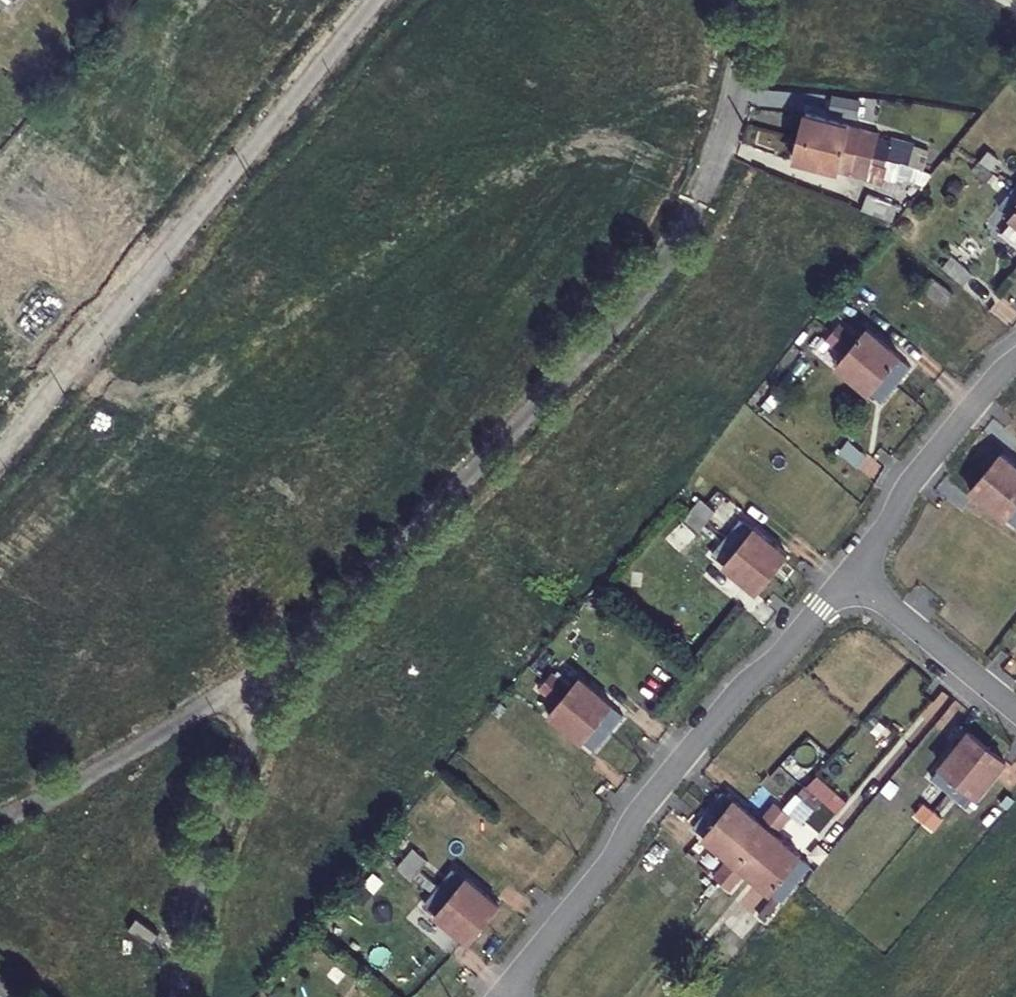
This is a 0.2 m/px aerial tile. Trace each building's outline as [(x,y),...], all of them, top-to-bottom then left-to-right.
[(14,0),(0,0),(0,6),(5,10),(14,0)] [(809,116),(803,138),(886,163),(890,152),(877,148),(880,137),(863,132),(862,137),(848,134),(850,127),(809,116)] [(884,173),(886,163),(803,138),(797,161),(868,181),(872,170),(884,173)] [(982,147),(974,156),(990,169),(998,160),(982,147)] [(990,169),(974,156),(966,166),(981,179),(990,169)] [(1015,223),(1015,191),(1009,185),(994,203),(1003,211),(1002,211),(1015,223)] [(967,285),(975,274),(954,258),(945,268),(967,285)] [(939,299),(962,318),(971,308),(948,288),(939,299)] [(811,327),(802,338),(814,349),(825,337),(828,332),(815,322),(811,327)] [(834,325),(828,332),(896,386),(911,367),(858,324),(847,336),(834,325)] [(828,332),(825,337),(838,347),(827,360),(870,395),(872,394),(883,402),(896,386),(828,332)] [(0,361),(0,378),(8,367),(0,361)] [(1015,496),(1015,467),(1002,455),(988,473),(1015,496)] [(971,494),(1012,528),(1013,527),(1015,529),(1015,496),(988,473),(971,494)] [(698,499),(691,509),(705,521),(713,512),(698,499)] [(705,521),(691,509),(683,518),(697,531),(705,521)] [(743,522),(728,540),(773,577),(788,559),(743,522)] [(714,559),(757,596),(773,577),(728,540),(714,559)] [(539,676),(546,682),(553,674),(535,659),(532,661),(508,691),(510,693),(500,704),(524,724),(533,713),(518,699),(539,676)] [(571,689),(553,674),(546,682),(609,734),(622,718),(612,710),(612,709),(578,680),(571,689)] [(594,753),(609,734),(546,682),(539,690),(557,705),(548,716),(582,745),(583,744),(594,753)] [(987,748),(969,733),(932,777),(950,792),(987,748)] [(987,748),(950,792),(969,807),(1007,764),(987,748)] [(787,806),(802,788),(787,774),(771,792),(787,806)] [(760,821),(723,791),(707,810),(752,847),(783,811),(774,804),(760,821)] [(910,818),(922,827),(934,812),(922,802),(910,818)] [(707,810),(692,829),(704,840),(727,859),(710,880),(718,887),(752,847),(707,810)] [(792,819),(783,811),(752,847),(798,886),(813,868),(778,837),(792,819)] [(934,812),(922,827),(931,835),(943,820),(934,812)] [(403,845),(396,854),(411,866),(418,857),(403,845)] [(752,847),(718,887),(724,893),(732,884),(735,887),(746,875),(782,905),(798,886),(752,847)] [(411,866),(396,854),(388,864),(403,876),(411,866)] [(445,864),(431,881),(485,925),(500,908),(458,872),(456,874),(445,864)] [(360,885),(382,902),(391,891),(370,874),(360,885)] [(425,908),(470,945),(485,925),(431,881),(416,899),(426,907),(425,908)]
